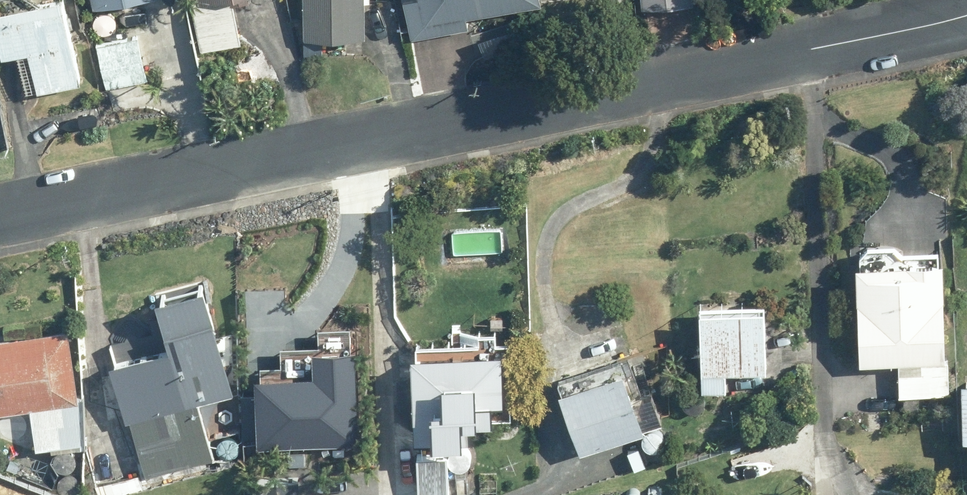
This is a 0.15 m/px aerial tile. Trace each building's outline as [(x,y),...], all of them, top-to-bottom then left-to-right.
[(96,10),(153,0),(94,0),(96,10)] [(203,54),(244,46),(236,0),(194,0),(203,54)] [(306,40),(365,41),(366,0),(307,0),(306,40)] [(407,1),(414,40),(472,30),(470,19),(546,6),(545,0),(413,0),(407,1)] [(646,11),(696,8),(695,0),(645,0),(646,11)] [(0,14),(0,28),(6,58),(33,53),(41,95),(84,86),(67,1),(0,14)] [(142,38),(101,46),(108,88),(149,81),(142,38)] [(949,359),(948,266),(863,266),(864,366),(902,366),(902,396),(953,395),(953,358),(949,359)] [(175,351),(116,366),(147,480),(217,460),(202,405),(238,396),(213,304),(166,317),(175,351)] [(772,312),(705,313),(706,390),(731,390),(730,371),(773,372),(772,312)] [(33,411),(39,451),(86,444),(85,396),(81,397),(71,331),(0,342),(0,416),(33,411)] [(261,380),(261,450),(362,449),(360,353),(318,354),(318,380),(261,380)] [(423,357),(424,494),(451,494),(451,445),(465,445),(465,428),(483,428),(483,422),(497,423),(497,409),(506,409),(505,355),(423,357)] [(630,375),(565,397),(584,456),(650,434),(630,375)] [(598,455),(601,467),(616,463),(613,451),(598,455)] [(311,454),(287,454),(287,474),(312,474),(311,454)]
